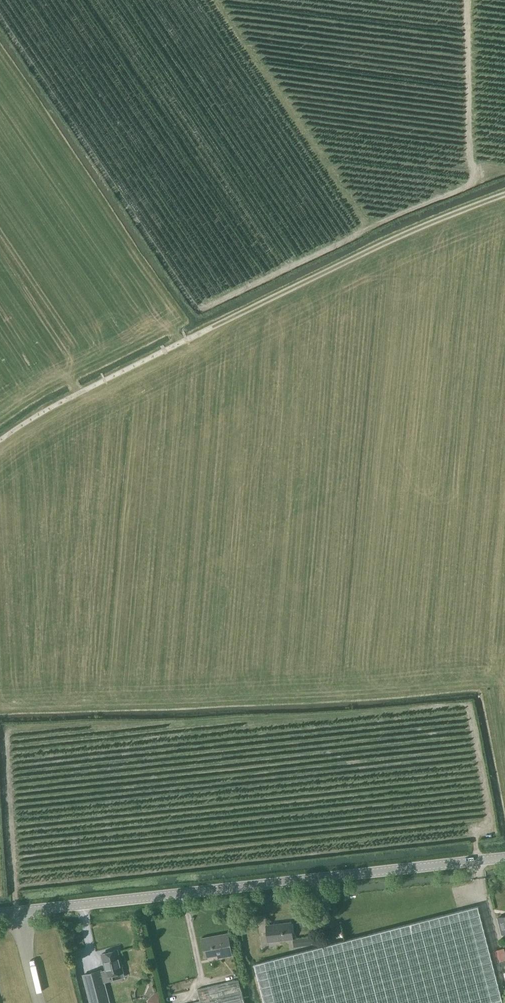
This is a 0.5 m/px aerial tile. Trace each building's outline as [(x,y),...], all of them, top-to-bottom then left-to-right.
[(477,906),(471,908),(336,943),(254,964),(264,1002),(502,1002),(477,906)] [(268,942),(293,939),(291,922),(267,925),(268,942)] [(218,957),(231,954),(228,934),(202,938),(205,956),(218,954),(218,957)] [(312,944),(310,937),(292,939),(293,947),(312,944)] [(493,950),(496,961),(504,959),(504,949),(504,947),(493,950)] [(106,970),(101,971),(104,982),(117,979),(116,974),(123,972),(121,965),(122,965),(120,958),(119,958),(117,950),(101,954),(106,970)] [(238,979),(197,989),(200,1001),(193,1002),(244,1002),(238,979)] [(158,992),(154,993),(147,1001),(147,1002),(161,1002),(158,992)]
